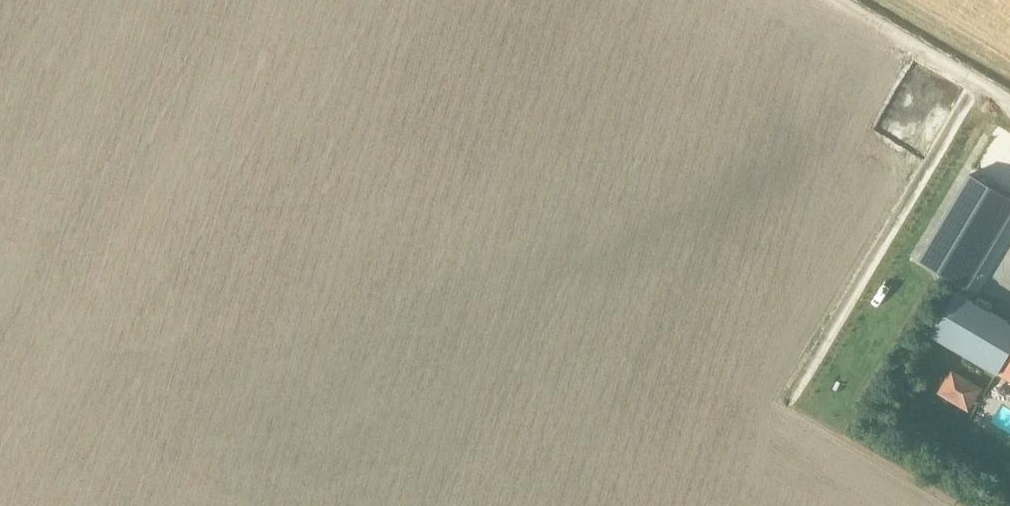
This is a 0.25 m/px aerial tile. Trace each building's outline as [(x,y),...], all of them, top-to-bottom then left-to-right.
[(959,284),(1009,198),(968,174),(918,259),(959,284)] [(929,332),(1009,380),(1009,325),(953,291),(929,332)] [(937,393),(968,412),(983,388),(951,369),(937,393)]
